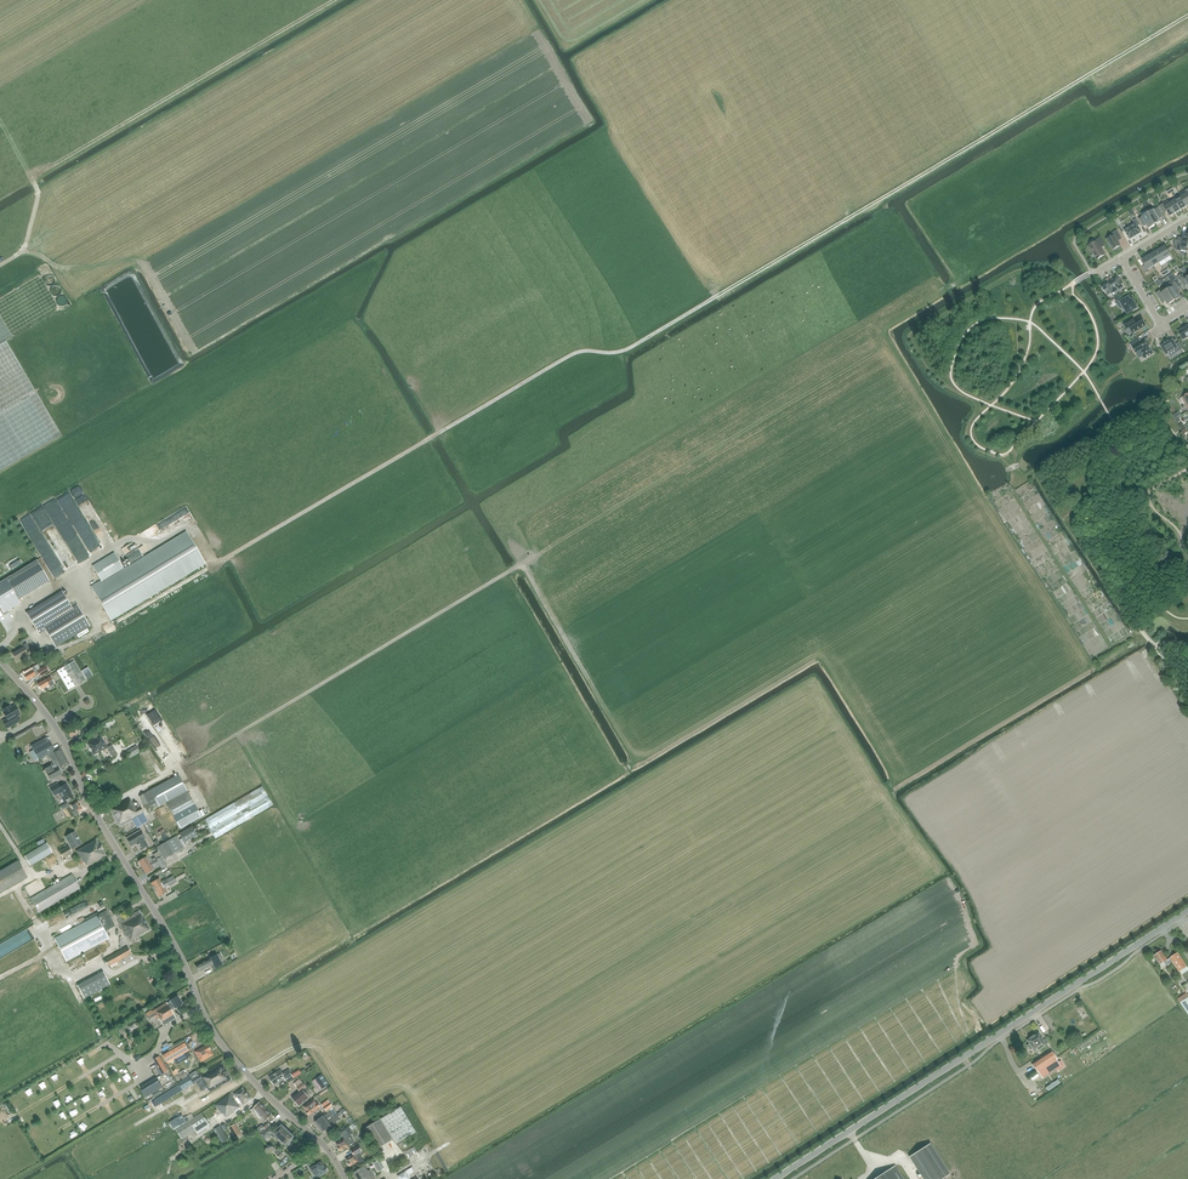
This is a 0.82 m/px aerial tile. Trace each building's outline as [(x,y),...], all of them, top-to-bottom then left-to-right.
[(1180,194),(1181,197),(1187,206),(1187,205),(1187,189),(1180,194)] [(1187,206),(1181,197),(1176,200),(1181,209),(1187,206)] [(1181,209),(1176,200),(1170,203),(1170,204),(1176,213),(1181,209)] [(1170,216),(1176,213),(1170,204),(1170,203),(1169,201),(1159,207),(1164,214),(1167,212),(1170,216)] [(1158,208),(1149,214),(1155,224),(1161,221),(1157,215),(1161,213),(1158,208)] [(1155,224),(1149,214),(1139,219),(1142,224),(1145,222),(1149,228),(1155,224)] [(1137,236),(1141,233),(1142,233),(1142,232),(1141,233),(1138,227),(1140,225),(1136,219),(1133,221),(1135,224),(1125,230),(1130,239),(1130,240),(1130,239),(1135,237),(1137,236)] [(1120,245),(1118,241),(1118,239),(1121,238),(1117,230),(1113,233),(1114,235),(1107,239),(1113,250),(1120,245)] [(1184,235),(1182,242),(1175,240),(1174,247),(1176,250),(1181,251),(1181,250),(1187,251),(1187,248),(1187,236),(1184,235)] [(1101,248),(1105,246),(1100,238),(1096,240),(1097,241),(1088,246),(1089,247),(1088,247),(1091,253),(1092,252),(1097,260),(1105,254),(1101,248)] [(1171,256),(1165,247),(1159,250),(1165,259),(1171,256)] [(1165,259),(1159,250),(1154,254),(1159,263),(1165,259)] [(1159,263),(1154,254),(1148,257),(1154,266),(1159,263)] [(1154,266),(1148,257),(1142,260),(1148,270),(1154,266)] [(54,281),(55,278),(54,276),(53,274),(52,273),(51,273),(49,272),(47,272),(45,273),(44,275),(43,275),(43,277),(43,278),(43,280),(44,282),(46,284),(47,284),(48,284),(49,284),(50,284),(53,283),(54,282),(54,281)] [(61,436),(6,342),(59,310),(39,275),(0,298),(0,472),(61,436)] [(1125,288),(1121,281),(1121,282),(1119,279),(1117,276),(1112,279),(1111,277),(1107,279),(1108,281),(1101,285),(1104,291),(1108,289),(1112,296),(1125,288)] [(1185,280),(1183,277),(1180,279),(1184,286),(1187,284),(1187,285),(1187,278),(1185,280)] [(1171,283),(1166,286),(1168,290),(1167,290),(1174,301),(1179,297),(1176,291),(1179,289),(1175,282),(1171,284),(1171,283)] [(62,292),(62,290),(62,288),(61,287),(60,285),(58,284),(57,284),(56,284),(54,284),(53,284),(51,286),(50,288),(50,290),(50,292),(51,293),(51,294),(52,295),(53,295),(55,296),(57,296),(60,295),(61,294),(61,293),(62,292)] [(1174,301),(1167,290),(1161,294),(1160,291),(1157,293),(1162,303),(1166,301),(1168,304),(1174,301)] [(68,303),(69,302),(68,300),(68,298),(67,297),(66,296),(65,296),(63,296),(61,296),(58,297),(58,298),(57,299),(57,300),(56,302),(57,304),(58,306),(59,307),(62,308),(64,308),(66,306),(67,306),(68,304),(68,303)] [(1137,308),(1134,303),(1133,304),(1129,297),(1125,300),(1123,296),(1116,301),(1118,304),(1121,302),(1124,307),(1122,307),(1127,314),(1137,308)] [(1145,326),(1143,322),(1144,321),(1142,317),(1141,318),(1139,315),(1131,320),(1130,318),(1123,323),(1127,329),(1130,327),(1133,333),(1145,326)] [(1185,327),(1183,328),(1179,331),(1178,331),(1183,340),(1187,337),(1187,325),(1185,327)] [(1139,337),(1132,342),(1134,346),(1142,341),(1139,337)] [(1165,344),(1161,346),(1166,355),(1175,349),(1177,353),(1183,349),(1179,342),(1175,344),(1172,339),(1168,342),(1168,341),(1165,343),(1165,344)] [(1153,353),(1150,349),(1150,348),(1149,345),(1148,346),(1146,341),(1133,348),(1136,353),(1140,351),(1145,358),(1153,353)] [(93,541),(73,507),(65,511),(86,545),(93,541)] [(1046,507),(1033,508),(1034,516),(1038,515),(1038,521),(1048,519),(1046,507)] [(1020,536),(1027,533),(1029,537),(1036,534),(1031,524),(1017,530),(1020,536)] [(102,582),(91,588),(111,621),(205,564),(186,531),(123,569),(114,553),(92,566),(102,582)] [(1034,553),(1046,547),(1039,534),(1027,541),(1034,553)] [(16,562),(16,560),(16,558),(15,556),(13,555),(11,555),(9,555),(8,555),(6,556),(6,557),(5,558),(5,560),(5,562),(6,564),(8,565),(9,566),(10,566),(11,566),(12,566),(14,565),(16,563),(16,562)] [(1056,557),(1041,565),(1045,574),(1050,571),(1055,581),(1057,580),(1058,583),(1067,578),(1056,557)] [(37,560),(6,579),(7,582),(12,590),(18,600),(49,581),(37,560)] [(1061,585),(1066,585),(1066,592),(1071,592),(1071,587),(1076,595),(1076,599),(1080,596),(1069,578),(1061,583),(1061,585)] [(0,583),(0,607),(2,610),(4,613),(20,603),(18,600),(12,590),(7,582),(6,579),(0,583)] [(62,591),(26,613),(36,629),(43,625),(56,646),(90,626),(77,604),(72,607),(62,591)] [(32,653),(27,645),(12,654),(17,661),(22,657),(23,659),(32,653)] [(68,690),(82,682),(71,663),(57,671),(68,690)] [(49,671),(46,666),(40,669),(37,664),(34,666),(23,673),(24,675),(23,675),(27,681),(38,674),(40,677),(49,671)] [(46,679),(37,685),(41,690),(50,685),(50,687),(55,684),(50,677),(49,678),(46,679)] [(7,719),(3,722),(7,728),(16,723),(18,722),(15,717),(20,715),(19,713),(19,712),(18,710),(17,709),(15,706),(11,708),(10,706),(3,710),(4,712),(3,712),(7,719)] [(135,715),(158,759),(169,754),(158,732),(165,729),(153,706),(143,711),(135,715)] [(78,731),(82,729),(79,725),(68,733),(71,738),(79,733),(78,731)] [(87,743),(87,744),(93,755),(94,755),(107,747),(103,740),(102,740),(100,736),(87,743)] [(33,750),(30,752),(33,757),(36,756),(38,759),(38,760),(48,754),(52,762),(54,764),(52,766),(52,765),(44,769),(50,780),(62,774),(59,770),(61,768),(61,769),(70,765),(60,747),(55,749),(50,741),(49,741),(41,745),(33,750)] [(107,746),(112,757),(117,755),(112,744),(107,746)] [(127,760),(140,752),(136,745),(123,753),(127,760)] [(153,798),(158,806),(158,807),(166,803),(173,816),(195,804),(179,775),(150,791),(139,796),(144,806),(150,802),(149,800),(153,798)] [(60,788),(57,783),(49,788),(54,796),(59,793),(64,802),(73,796),(71,792),(71,791),(67,784),(60,788)] [(204,820),(207,825),(215,839),(273,805),(262,786),(204,820)] [(130,799),(111,809),(120,827),(132,820),(133,820),(142,815),(144,813),(140,806),(136,808),(133,802),(132,803),(130,799)] [(78,812),(83,809),(78,800),(73,803),(73,804),(71,805),(74,811),(73,812),(75,816),(79,814),(78,812)] [(195,804),(173,816),(180,829),(201,817),(195,804)] [(68,805),(63,807),(65,813),(71,811),(68,805)] [(179,834),(184,842),(185,843),(197,835),(192,827),(179,834)] [(136,844),(140,850),(148,846),(144,839),(145,839),(140,830),(126,838),(131,847),(136,844)] [(74,832),(65,837),(72,849),(81,844),(74,832)] [(184,848),(181,844),(177,836),(157,847),(164,859),(184,848)] [(97,839),(76,851),(83,863),(84,862),(87,867),(107,856),(97,839)] [(25,856),(30,865),(52,852),(47,843),(25,856)] [(73,854),(68,846),(65,848),(59,851),(63,859),(73,854)] [(142,868),(161,856),(158,852),(153,854),(155,857),(152,859),(149,855),(138,862),(142,868)] [(161,856),(142,868),(146,874),(153,870),(151,866),(158,862),(161,867),(166,864),(161,856)] [(27,877),(17,861),(0,871),(0,891),(1,893),(27,877)] [(30,898),(38,912),(39,913),(80,888),(72,874),(30,898)] [(159,879),(151,883),(155,890),(168,883),(166,880),(166,879),(161,882),(159,879)] [(168,883),(155,890),(159,897),(167,893),(164,888),(170,885),(173,883),(174,884),(177,882),(175,879),(168,883)] [(109,939),(105,932),(109,930),(109,929),(115,926),(107,910),(98,915),(99,916),(55,939),(67,962),(109,939)] [(128,936),(130,940),(131,940),(132,941),(151,930),(140,910),(123,919),(118,912),(113,915),(116,919),(126,937),(128,936)] [(109,966),(127,956),(132,954),(127,947),(105,959),(109,966)] [(14,955),(11,950),(1,955),(4,961),(14,955)] [(1173,962),(1170,958),(1167,960),(1162,951),(1154,956),(1160,965),(1164,962),(1166,964),(1168,965),(1173,962)] [(1173,962),(1179,972),(1181,971),(1183,974),(1187,971),(1187,968),(1187,967),(1187,966),(1178,952),(1170,958),(1173,962)] [(210,959),(195,966),(199,972),(211,966),(213,970),(215,969),(222,965),(217,954),(210,958),(210,959)] [(103,972),(77,985),(84,998),(110,985),(103,972)] [(151,1010),(146,1013),(147,1014),(150,1019),(155,1016),(158,1020),(159,1019),(164,1027),(176,1019),(171,1011),(175,1008),(175,1009),(183,1004),(178,996),(170,1001),(167,1003),(166,1003),(152,1011),(151,1010)] [(1030,1038),(1027,1040),(1029,1044),(1027,1045),(1030,1050),(1032,1048),(1035,1053),(1047,1045),(1047,1044),(1048,1043),(1046,1039),(1044,1040),(1039,1032),(1034,1036),(1031,1036),(1030,1038)] [(193,1055),(190,1050),(185,1042),(162,1055),(167,1063),(174,1059),(177,1065),(193,1055)] [(198,1049),(195,1052),(201,1062),(205,1060),(214,1055),(211,1049),(211,1048),(210,1046),(209,1046),(208,1044),(198,1049)] [(1060,1066),(1056,1059),(1051,1051),(1032,1063),(1037,1073),(1038,1072),(1042,1078),(1060,1066)] [(159,1057),(154,1060),(162,1075),(168,1071),(159,1057)] [(222,1063),(200,1075),(210,1092),(232,1080),(222,1063)] [(179,1073),(181,1076),(180,1076),(183,1079),(188,1076),(185,1073),(186,1072),(185,1070),(184,1070),(179,1073)] [(281,1070),(269,1076),(274,1085),(285,1079),(287,1082),(293,1078),(294,1078),(302,1074),(299,1070),(292,1074),(289,1070),(283,1073),(281,1070)] [(189,1076),(178,1083),(183,1090),(194,1084),(189,1076)] [(296,1094),(292,1098),(295,1102),(295,1103),(295,1104),(296,1105),(297,1105),(298,1105),(299,1106),(309,1097),(306,1093),(310,1090),(302,1082),(296,1087),(300,1091),(299,1091),(296,1094)] [(318,1086),(321,1090),(327,1086),(324,1082),(318,1086)] [(233,1092),(230,1094),(216,1105),(222,1114),(223,1113),(227,1118),(240,1107),(233,1097),(235,1095),(239,1101),(240,1100),(243,1105),(252,1099),(243,1087),(234,1094),(233,1092)] [(314,1100),(304,1107),(306,1111),(306,1112),(308,1114),(309,1115),(320,1107),(317,1103),(317,1104),(314,1100)] [(328,1100),(322,1105),(326,1111),(331,1107),(332,1106),(328,1100)] [(260,1102),(255,1106),(254,1108),(251,1110),(261,1121),(263,1123),(272,1115),(260,1102)] [(377,1149),(393,1140),(396,1144),(416,1132),(401,1106),(365,1128),(377,1149)] [(320,1119),(315,1122),(318,1127),(326,1121),(326,1120),(331,1116),(332,1117),(337,1114),(333,1109),(331,1107),(326,1111),(328,1113),(320,1119)] [(326,1121),(318,1127),(319,1128),(323,1133),(331,1126),(340,1119),(338,1117),(346,1111),(344,1108),(344,1109),(337,1114),(332,1117),(331,1116),(326,1120),(326,1121)] [(202,1112),(189,1120),(196,1131),(198,1134),(210,1126),(202,1112)] [(263,1125),(257,1130),(260,1133),(266,1129),(270,1125),(268,1122),(263,1125)] [(241,1134),(235,1124),(229,1128),(235,1138),(241,1134)] [(274,1133),(276,1136),(281,1140),(286,1145),(287,1145),(290,1142),(289,1141),(294,1137),(289,1132),(282,1125),(274,1133)] [(269,1127),(260,1134),(264,1140),(271,1135),(270,1134),(273,1132),(269,1127)] [(344,1138),(336,1143),(338,1147),(338,1148),(338,1149),(339,1151),(340,1151),(340,1152),(354,1143),(350,1135),(353,1133),(350,1128),(346,1130),(341,1133),(344,1138)] [(950,1174),(930,1142),(909,1156),(924,1178),(943,1178),(950,1174)] [(351,1151),(353,1154),(346,1159),(350,1167),(358,1162),(360,1164),(365,1161),(359,1152),(362,1150),(359,1146),(351,1151)] [(414,1146),(404,1153),(410,1163),(421,1156),(420,1155),(424,1153),(421,1149),(418,1151),(414,1146)] [(321,1162),(310,1169),(314,1175),(315,1178),(316,1178),(319,1177),(328,1172),(328,1171),(328,1170),(327,1168),(326,1168),(325,1167),(321,1162)] [(418,1169),(412,1173),(411,1171),(415,1168),(412,1164),(400,1171),(405,1178),(406,1178),(419,1171),(418,1169)] [(895,1165),(874,1178),(904,1178),(895,1165)] [(375,1178),(370,1170),(368,1171),(365,1166),(354,1173),(358,1178),(364,1178),(366,1178),(367,1178),(373,1178),(375,1178)]
